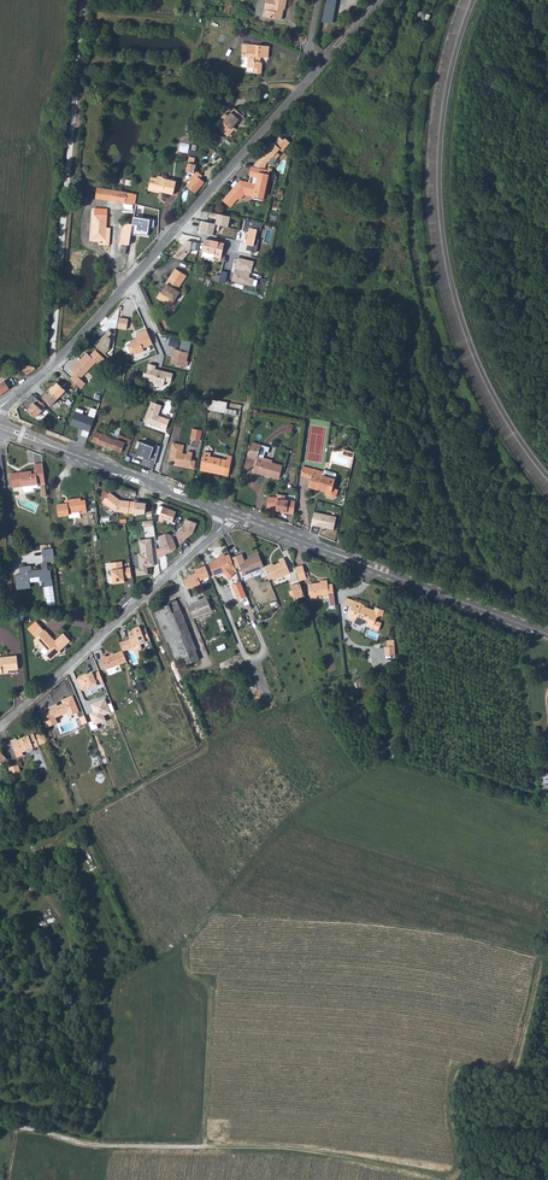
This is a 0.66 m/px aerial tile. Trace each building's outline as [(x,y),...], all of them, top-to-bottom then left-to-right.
[(272,18),(283,20),(284,10),(287,10),(288,0),(287,0),(267,0),(264,17),(272,18)] [(248,43),(247,53),(249,52),(249,56),(244,56),(243,57),(242,64),(243,65),(248,66),(248,67),(255,67),(255,71),(262,72),(262,63),(261,60),(258,60),(259,57),(261,56),(268,57),(270,45),(248,43)] [(224,122),(219,127),(229,136),(236,128),(234,126),(236,123),(237,124),(240,120),(241,121),(245,118),(235,109),(229,116),(226,114),(221,120),(224,122)] [(268,151),(264,155),(269,160),(273,156),(276,159),(280,155),(277,152),(280,149),(282,152),(290,143),(286,139),(284,141),(280,137),(274,144),(273,143),(267,150),(268,151)] [(179,150),(188,153),(190,143),(182,141),(179,150)] [(191,151),(186,171),(194,173),(196,165),(194,164),(197,152),(191,151)] [(266,165),(269,160),(264,155),(260,159),(266,165)] [(266,165),(260,159),(253,167),(262,168),(266,165)] [(253,167),(252,166),(250,176),(251,176),(249,183),(241,181),(235,187),(235,188),(224,200),(230,206),(245,191),(255,193),(254,199),(263,201),(268,175),(269,175),(270,170),(262,168),(253,167)] [(192,181),(188,186),(196,193),(204,183),(200,178),(203,176),(198,171),(190,180),(192,181)] [(151,181),(149,189),(156,190),(155,192),(161,194),(162,190),(164,191),(164,192),(174,194),(177,182),(164,179),(165,177),(159,176),(158,179),(157,182),(151,181)] [(97,197),(131,202),(132,192),(129,192),(98,187),(97,197)] [(95,208),(93,239),(106,240),(108,209),(95,208)] [(232,215),(211,211),(210,217),(218,218),(217,223),(221,224),(229,226),(232,215)] [(221,224),(217,223),(204,220),(202,231),(215,234),(216,229),(220,230),(221,224)] [(262,224),(245,220),(243,231),(248,232),(246,241),(248,242),(246,250),(256,252),(259,240),(255,239),(257,230),(261,230),(262,224)] [(206,240),(203,254),(205,258),(213,259),(215,257),(222,259),(225,243),(206,240)] [(187,241),(172,258),(182,261),(189,252),(190,250),(195,251),(197,243),(187,241)] [(254,261),(237,257),(235,268),(250,272),(251,272),(254,261)] [(250,272),(235,268),(232,281),(252,286),(253,279),(249,278),(250,272)] [(181,293),(178,291),(187,277),(176,270),(167,285),(168,285),(162,294),(161,293),(157,299),(167,305),(168,307),(170,308),(174,307),(175,305),(175,302),(181,293)] [(221,276),(219,283),(226,285),(229,273),(222,272),(221,276)] [(128,318),(120,317),(118,328),(127,329),(128,318)] [(113,333),(109,329),(94,344),(106,355),(110,350),(111,338),(110,336),(113,333)] [(128,345),(128,347),(130,352),(133,353),(136,352),(137,354),(146,350),(145,347),(153,343),(147,329),(138,334),(140,337),(132,341),(132,342),(128,344),(128,345)] [(180,350),(174,348),(171,364),(186,367),(192,340),(183,338),(180,350)] [(75,375),(71,380),(76,384),(79,387),(82,389),(86,384),(81,379),(96,363),(100,366),(105,360),(97,351),(90,357),(87,354),(79,362),(70,371),(75,375)] [(148,363),(146,372),(144,372),(142,379),(154,382),(154,384),(163,386),(165,381),(170,382),(172,373),(155,369),(156,365),(148,363)] [(23,370),(27,375),(36,368),(34,367),(25,365),(23,370)] [(12,387),(7,380),(0,384),(0,395),(12,387)] [(53,387),(49,390),(51,392),(59,399),(66,391),(57,383),(54,388),(53,387)] [(59,399),(51,392),(46,397),(45,396),(43,399),(52,407),(59,399)] [(45,407),(38,400),(27,412),(34,418),(36,419),(43,411),(42,411),(45,407)] [(163,406),(152,401),(144,422),(160,428),(164,418),(159,416),(163,406)] [(209,406),(208,410),(236,415),(237,411),(209,406)] [(98,409),(92,407),(89,416),(84,414),(85,410),(77,407),(71,424),(84,428),(82,435),(88,437),(98,409)] [(93,442),(115,450),(120,435),(122,430),(118,429),(115,435),(111,434),(109,436),(97,432),(93,442)] [(193,430),(191,439),(199,441),(201,431),(193,430)] [(120,435),(115,450),(127,455),(132,440),(120,435)] [(154,446),(138,440),(136,447),(140,449),(139,453),(152,458),(151,461),(155,462),(162,446),(155,444),(154,446)] [(261,446),(253,443),(249,457),(257,460),(254,472),(279,479),(282,466),(271,463),(263,460),(264,459),(258,457),(261,446)] [(182,454),(183,446),(172,444),(169,462),(174,463),(174,466),(194,470),(195,461),(191,460),(192,453),(188,452),(187,455),(182,454)] [(207,470),(210,470),(219,472),(218,474),(229,476),(233,456),(228,455),(227,460),(211,457),(211,453),(204,452),(201,469),(206,471),(207,470)] [(22,475),(11,476),(12,487),(18,487),(19,493),(29,492),(29,489),(34,488),(34,485),(45,483),(43,463),(34,464),(35,470),(31,470),(31,471),(22,472),(22,475)] [(304,468),(302,474),(302,475),(312,478),(309,487),(319,491),(320,488),(326,490),(325,493),(327,496),(333,498),(335,496),(337,490),(333,488),(337,474),(337,473),(324,470),(323,472),(304,466),(304,468)] [(115,498),(115,497),(109,493),(102,503),(115,512),(133,514),(134,502),(119,500),(117,499),(116,500),(115,498)] [(279,494),(278,498),(276,511),(281,511),(282,513),(294,514),(297,500),(286,499),(286,495),(279,494)] [(278,498),(269,496),(267,509),(276,511),(278,498)] [(68,504),(58,505),(59,516),(70,515),(70,518),(81,517),(81,513),(87,513),(86,501),(81,501),(81,498),(67,500),(68,504)] [(148,503),(137,500),(135,514),(146,513),(148,503)] [(161,515),(159,520),(162,522),(164,519),(171,522),(176,511),(161,506),(160,506),(157,512),(158,513),(161,515)] [(337,516),(315,512),(312,525),(334,530),(337,516)] [(197,523),(186,519),(184,526),(176,532),(180,544),(185,540),(185,539),(193,532),(197,523)] [(166,533),(160,536),(163,544),(162,544),(163,547),(157,549),(158,558),(166,555),(166,554),(172,552),(177,548),(172,535),(166,533)] [(151,539),(139,540),(141,553),(138,554),(140,567),(136,568),(137,576),(148,574),(147,567),(155,566),(154,561),(152,561),(150,551),(152,551),(151,539)] [(52,549),(41,550),(43,563),(46,563),(54,562),(52,549)] [(231,558),(229,554),(226,555),(225,554),(216,557),(217,559),(209,562),(214,576),(224,572),(230,577),(235,572),(233,571),(235,569),(231,558)] [(241,554),(231,558),(235,569),(240,567),(244,575),(264,567),(263,565),(259,554),(247,559),(248,561),(244,563),(241,554)] [(269,563),(263,565),(264,567),(266,571),(268,578),(272,577),(273,578),(289,572),(283,557),(279,559),(279,562),(273,564),(270,565),(269,563)] [(122,561),(111,563),(113,582),(119,581),(119,583),(125,582),(125,578),(132,577),(131,567),(123,568),(122,561)] [(30,566),(19,567),(19,575),(15,575),(17,590),(30,588),(28,578),(39,577),(39,581),(43,581),(44,587),(52,586),(51,580),(50,580),(49,571),(48,571),(46,563),(43,563),(40,564),(41,570),(31,571),(30,566)] [(303,566),(296,568),(298,575),(305,573),(303,566)] [(246,597),(240,582),(231,585),(237,601),(246,597)] [(328,583),(322,583),(309,585),(311,599),(317,598),(317,596),(323,595),(324,597),(329,597),(329,599),(328,599),(328,601),(329,605),(335,605),(333,585),(328,585),(328,583)] [(294,596),(295,600),(304,597),(301,584),(291,587),(292,591),(290,593),(291,597),(294,596)] [(347,598),(345,604),(351,607),(349,614),(352,615),(350,619),(356,621),(355,624),(361,626),(365,619),(369,621),(367,625),(379,631),(382,625),(376,622),(377,618),(383,616),(385,611),(380,609),(375,611),(373,610),(372,612),(368,610),(369,609),(362,606),(362,605),(347,598)] [(203,614),(205,618),(213,615),(211,611),(212,610),(208,599),(189,606),(194,618),(203,614)] [(177,601),(166,605),(174,623),(170,624),(176,638),(190,632),(177,601)] [(166,605),(155,610),(162,627),(170,624),(174,623),(166,605)] [(29,630),(32,634),(40,627),(37,624),(29,630)] [(162,627),(161,628),(166,641),(169,640),(176,638),(170,624),(162,627)] [(32,634),(36,639),(40,643),(38,646),(42,651),(45,648),(49,652),(45,656),(50,661),(56,656),(57,657),(61,653),(58,649),(60,647),(61,649),(70,641),(62,633),(54,640),(45,631),(44,632),(40,627),(32,634)] [(133,630),(128,632),(130,637),(133,645),(134,645),(135,649),(137,650),(140,648),(141,647),(139,643),(149,640),(145,628),(142,630),(141,627),(133,630)] [(190,632),(176,638),(169,640),(176,659),(183,655),(186,664),(200,659),(193,642),(194,642),(190,632)] [(130,637),(118,642),(122,650),(133,645),(130,637)] [(386,644),(387,654),(396,653),(395,638),(388,639),(388,644),(386,644)] [(127,664),(122,652),(106,659),(105,657),(100,659),(105,672),(127,664)] [(0,675),(4,672),(7,672),(18,670),(16,657),(0,659),(0,662),(0,675)] [(83,691),(103,684),(98,672),(92,674),(91,673),(86,676),(83,677),(82,675),(77,677),(76,680),(80,690),(83,691)] [(50,706),(39,711),(45,727),(56,723),(53,717),(56,716),(56,714),(58,713),(59,715),(65,713),(67,716),(77,712),(71,696),(61,700),(62,704),(54,707),(51,708),(50,706)] [(110,713),(105,698),(90,705),(93,712),(88,714),(91,721),(88,723),(90,731),(98,728),(97,724),(106,720),(104,716),(110,713)] [(85,715),(79,718),(82,725),(88,722),(85,715)] [(41,731),(38,732),(43,745),(46,744),(41,731)] [(18,738),(11,741),(18,759),(26,756),(24,753),(43,745),(38,732),(19,739),(18,738)] [(19,767),(9,770),(12,784),(17,783),(16,780),(22,779),(19,767)]
